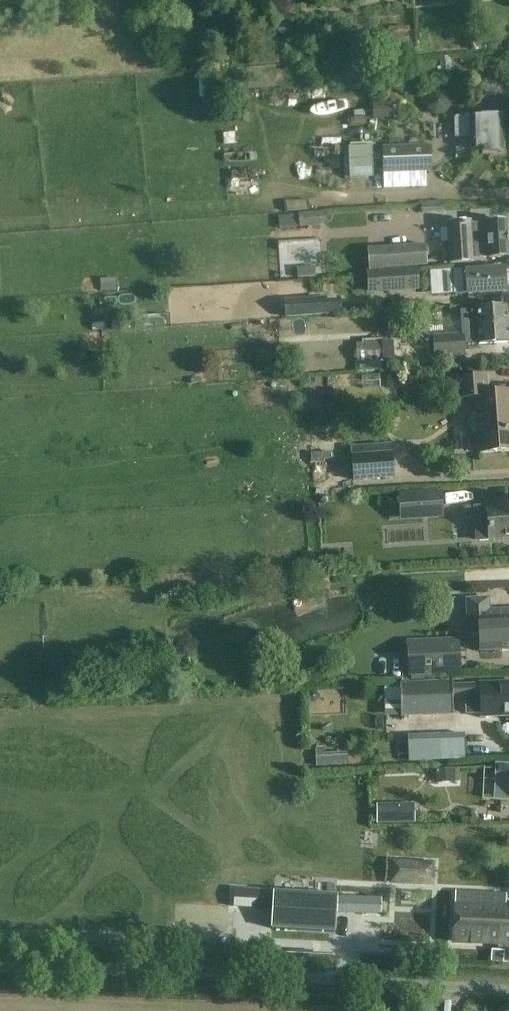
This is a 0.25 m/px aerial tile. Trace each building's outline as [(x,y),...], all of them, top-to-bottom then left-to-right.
[(378,54),(392,53),(408,52),(408,47),(410,43),(409,31),(391,32),(391,34),(376,35),(378,54)] [(484,41),(471,41),(471,52),(485,51),(484,41)] [(187,51),(186,42),(168,43),(168,52),(187,51)] [(450,57),(439,58),(441,73),(452,72),(450,57)] [(426,99),(426,109),(433,115),(444,115),(451,108),(451,98),(443,91),(433,91),(426,99)] [(393,104),(372,104),(373,119),(394,118),(393,104)] [(470,139),(470,150),(456,150),(456,160),(470,160),(470,154),(503,152),(502,116),(455,118),(455,139),(470,139)] [(373,144),(351,144),(350,177),(372,177),(373,144)] [(432,145),(383,147),(384,189),(426,187),(425,173),(432,173),(432,145)] [(421,213),(443,212),(443,202),(420,203),(421,213)] [(325,212),(298,214),(299,228),(326,226),(325,212)] [(471,224),(471,222),(446,223),(449,265),(474,264),(474,260),(508,257),(507,222),(471,224)] [(425,245),(380,248),(381,270),(427,267),(425,245)] [(369,293),(420,290),(419,269),(367,272),(369,293)] [(452,271),(453,280),(454,295),(506,291),(504,269),(468,272),(467,270),(452,271)] [(119,280),(100,280),(100,292),(110,292),(119,292),(119,280)] [(325,297),(284,300),(285,318),(342,314),(341,299),(326,300),(325,297)] [(476,309),(476,318),(472,321),(470,325),(469,328),(469,332),(471,335),(473,336),(478,336),(478,345),(508,343),(508,334),(507,307),(476,309)] [(155,315),(135,316),(136,328),(155,327),(165,327),(164,315),(155,315)] [(432,335),(433,357),(464,356),(463,334),(432,335)] [(356,344),(357,363),(359,363),(380,362),(394,361),(394,342),(356,344)] [(380,362),(359,363),(359,372),(381,371),(380,362)] [(380,375),(361,377),(362,389),(380,388),(380,375)] [(476,412),(469,419),(468,421),(468,426),(469,429),(474,433),(478,436),(480,454),(508,452),(508,392),(488,394),(486,377),(459,379),(460,399),(475,398),(476,412)] [(392,453),(351,456),(353,482),(363,481),(374,481),(394,479),(392,453)] [(440,493),(400,496),(402,514),(441,511),(440,493)] [(475,509),(478,540),(508,538),(508,500),(495,501),(496,507),(475,509)] [(371,565),(371,574),(380,573),(379,565),(371,565)] [(324,566),(308,568),(309,581),(325,580),(324,566)] [(466,601),(468,635),(482,635),(482,653),(508,651),(508,610),(490,611),(489,599),(466,601)] [(406,641),(408,677),(461,675),(460,638),(406,641)] [(150,643),(148,660),(161,660),(163,644),(150,643)] [(400,683),(402,718),(454,717),(453,698),(465,698),(480,697),(481,715),(481,718),(505,717),(508,717),(508,682),(496,683),(479,684),(452,685),(452,681),(400,683)] [(312,691),(307,695),(308,701),(314,704),(319,700),(318,694),(312,691)] [(465,735),(429,737),(408,739),(409,759),(466,757),(465,735)] [(324,748),(315,748),(315,762),(348,761),(348,753),(325,754),(324,748)] [(455,769),(435,770),(435,784),(455,783),(455,769)] [(501,773),(500,785),(508,785),(508,773),(501,773)] [(415,804),(377,804),(377,824),(415,823),(415,804)] [(395,860),(394,884),(434,886),(436,862),(395,860)] [(274,892),(273,909),(272,929),(334,932),(336,896),(274,892)] [(508,944),(508,908),(505,908),(505,895),(457,892),(454,941),(508,944)] [(338,897),(337,914),(381,915),(382,898),(338,897)] [(265,900),(233,898),(232,911),(264,913),(265,900)] [(492,951),(491,962),(503,963),(504,952),(492,951)]
